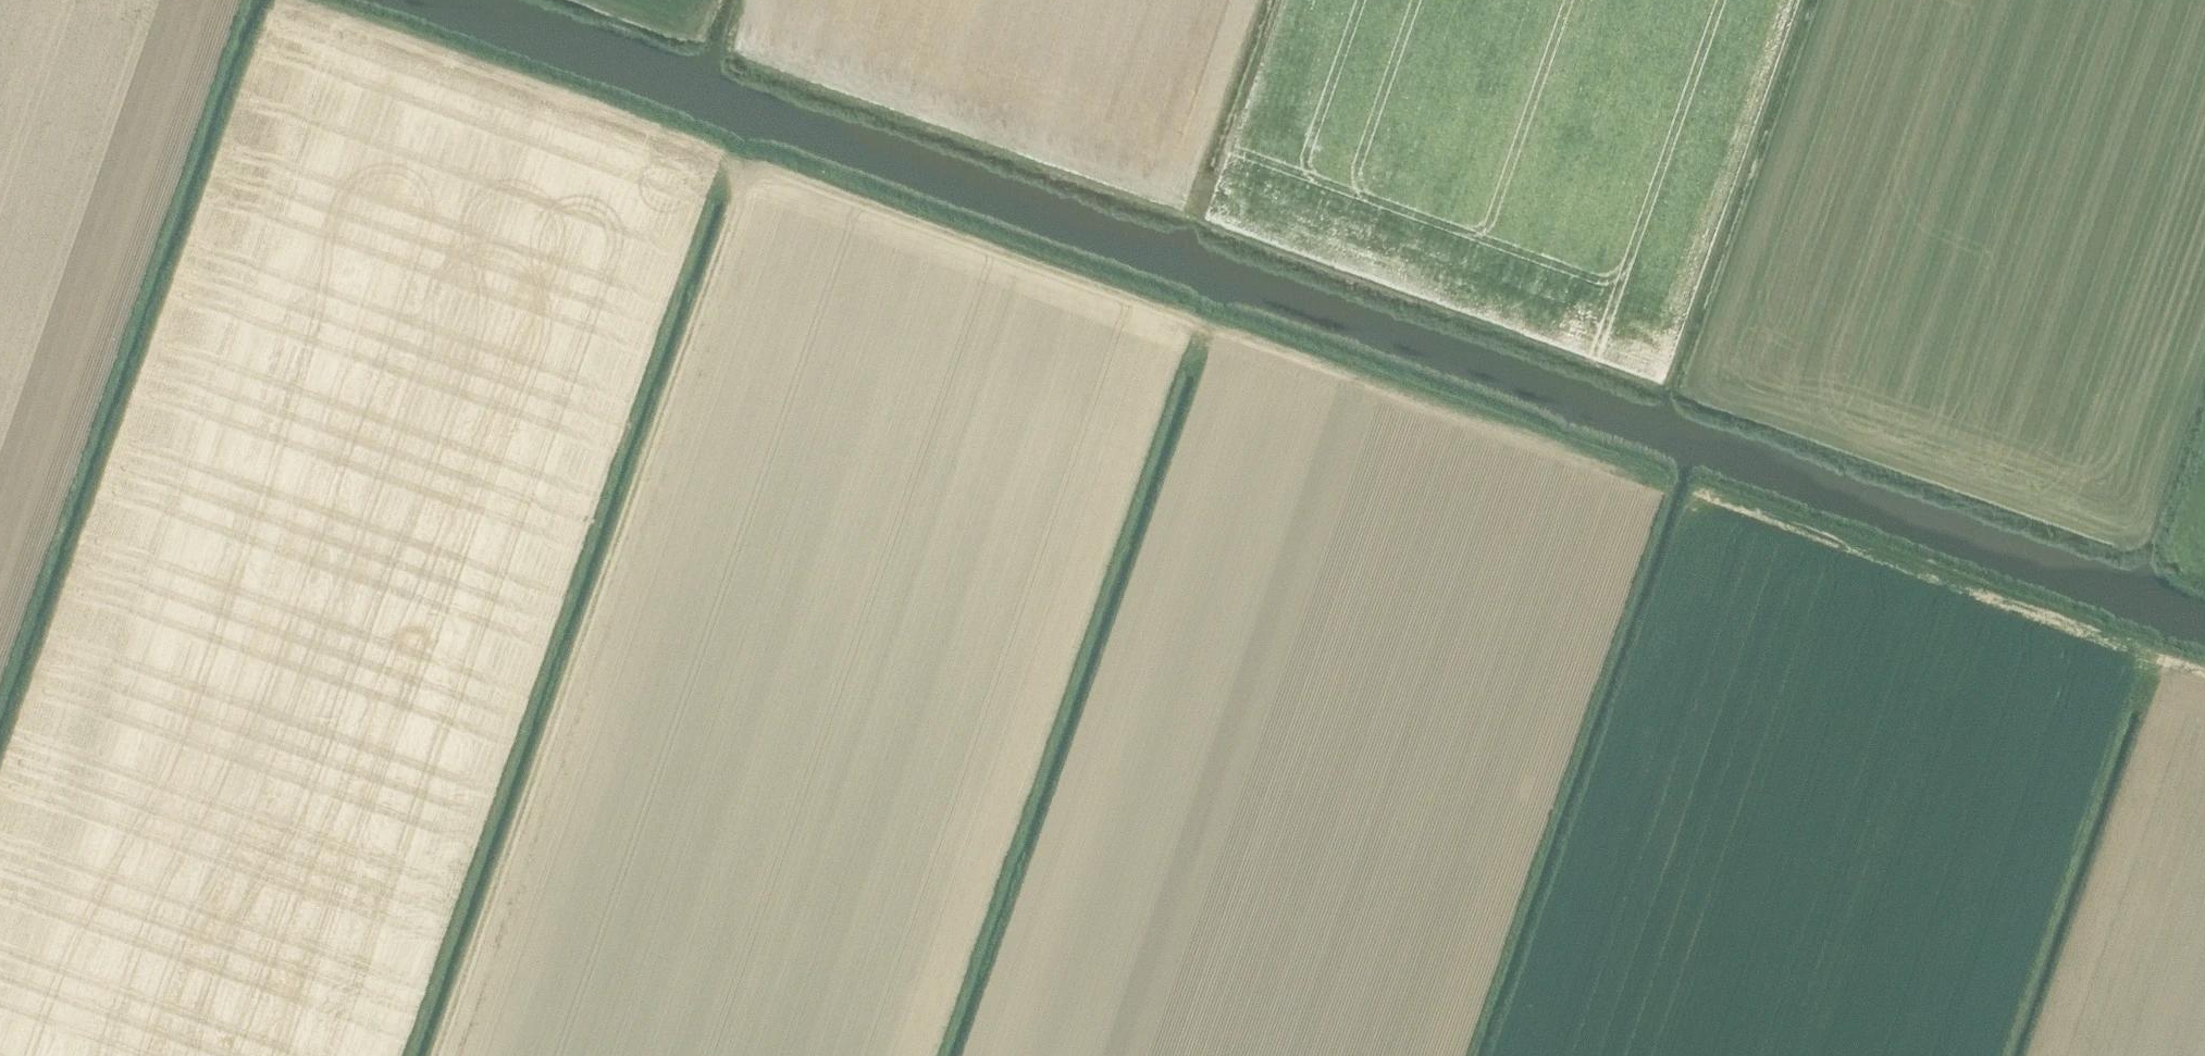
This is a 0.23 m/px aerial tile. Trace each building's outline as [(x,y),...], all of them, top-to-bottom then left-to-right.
[(1883,527),(1879,535),(1905,547),(1909,539),(1883,527)]
